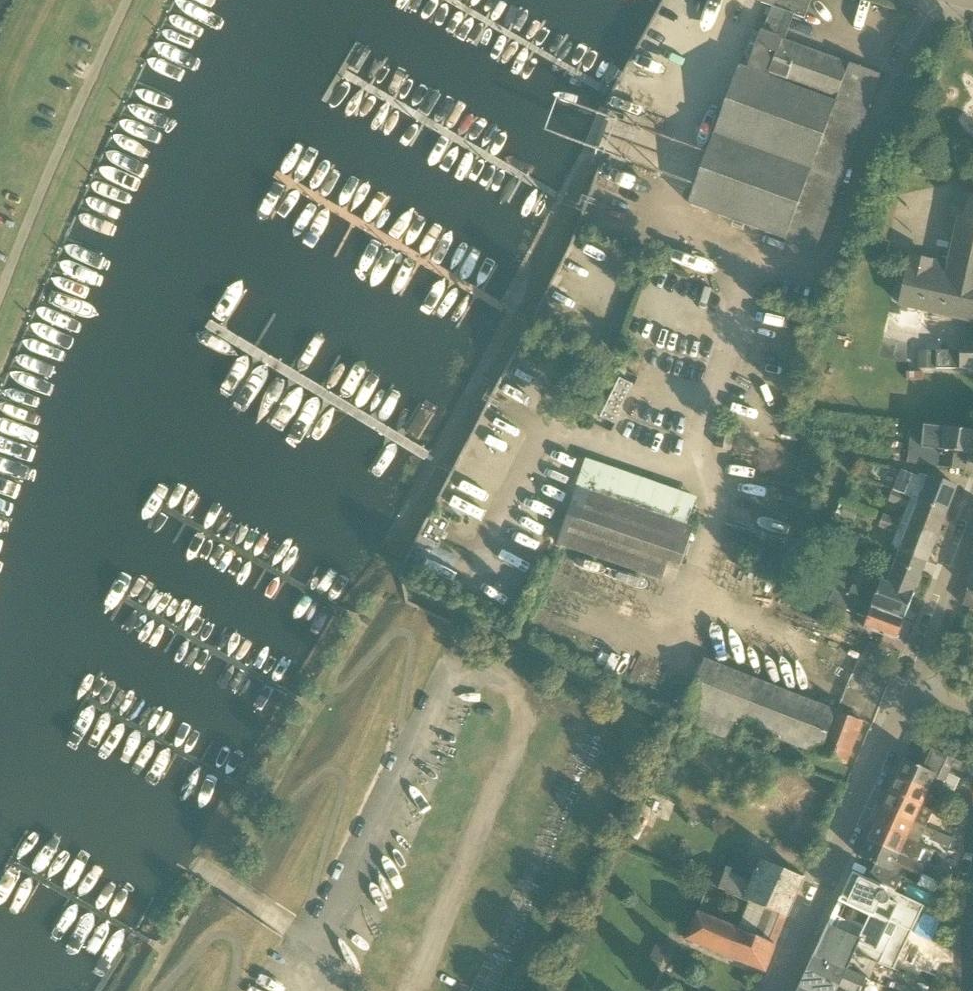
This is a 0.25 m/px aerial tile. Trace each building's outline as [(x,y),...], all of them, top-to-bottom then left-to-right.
[(773,7),(790,13),(805,19),(812,0),(753,0),(773,7)] [(769,19),(763,33),(781,39),(786,24),(790,13),(773,7),(769,19)] [(781,39),(763,33),(749,70),(741,67),(691,204),(816,249),(880,76),(781,39)] [(961,195),(959,194),(954,215),(960,217),(958,228),(956,227),(956,229),(957,230),(955,240),(950,239),(947,253),(952,254),(949,265),(912,257),(909,268),(908,268),(900,304),(972,321),(972,198),(961,195)] [(961,342),(961,352),(937,351),(937,369),(972,369),(972,342),(961,342)] [(918,369),(937,369),(937,351),(918,351),(918,369)] [(635,383),(619,376),(600,413),(617,421),(635,383)] [(926,426),(911,424),(910,438),(917,438),(914,464),(946,468),(965,470),(968,453),(971,454),(972,449),(972,431),(926,426)] [(735,428),(721,425),(717,447),(730,450),(735,428)] [(573,474),(581,457),(561,448),(554,465),(573,474)] [(605,468),(586,461),(558,544),(659,579),(666,560),(681,566),(694,528),(686,525),(597,494),(605,468)] [(605,468),(597,494),(686,525),(698,494),(605,468)] [(928,481),(919,477),(902,470),(898,480),(894,491),(911,498),(920,501),(947,512),(957,486),(930,476),(928,481)] [(907,508),(901,523),(937,537),(947,512),(920,501),(911,498),(894,491),(890,501),(907,508)] [(928,562),(937,537),(901,523),(884,516),(880,526),(897,533),(891,547),(900,551),(926,561),(928,562)] [(834,525),(826,549),(839,553),(847,530),(834,525)] [(916,589),(926,561),(900,551),(890,578),(916,589)] [(916,589),(890,578),(883,576),(876,594),(854,586),(853,588),(819,575),(815,584),(816,585),(837,593),(905,618),(916,589)] [(963,604),(972,608),(972,576),(963,604)] [(897,641),(905,618),(837,593),(832,605),(869,618),(865,629),(897,641)] [(737,744),(744,725),(845,764),(862,721),(705,660),(679,722),(737,744)] [(940,796),(956,803),(956,802),(951,800),(955,792),(943,786),(949,773),(952,767),(960,771),(966,756),(929,739),(920,759),(917,765),(905,760),(898,776),(928,790),(940,796)] [(938,799),(940,796),(928,790),(898,776),(890,793),(933,812),(933,811),(934,811),(936,807),(938,808),(941,800),(938,799)] [(926,827),(933,812),(890,793),(883,808),(910,821),(926,827)] [(952,838),(926,827),(910,821),(883,808),(876,824),(919,843),(923,835),(930,838),(929,840),(948,848),(952,838)] [(924,846),(919,843),(876,824),(869,840),(917,862),(924,846)] [(917,863),(917,862),(869,840),(861,857),(876,864),(869,879),(895,891),(902,876),(918,884),(923,874),(938,880),(941,873),(917,863)] [(734,873),(747,856),(737,848),(724,865),(734,873)] [(787,917),(804,878),(762,859),(761,861),(762,861),(752,884),(726,873),(719,888),(750,902),(787,917)] [(840,918),(836,928),(859,938),(852,954),(878,963),(881,964),(899,926),(912,932),(925,905),(895,891),(869,879),(867,878),(866,879),(855,874),(843,901),(866,912),(867,911),(874,914),(868,927),(865,926),(864,929),(840,918)] [(776,944),(787,917),(750,902),(739,928),(776,944)] [(776,944),(739,928),(698,912),(687,940),(766,970),(776,944)] [(852,954),(859,938),(836,928),(828,925),(814,955),(864,977),(865,974),(872,977),(878,963),(852,954)] [(658,941),(650,958),(662,964),(670,947),(658,941)] [(864,977),(814,955),(807,971),(854,990),(861,990),(862,987),(871,990),(899,990),(881,985),(864,978),(864,977)] [(807,971),(799,988),(806,990),(854,990),(807,971)] [(503,990),(529,990),(530,988),(508,979),(503,990)]
